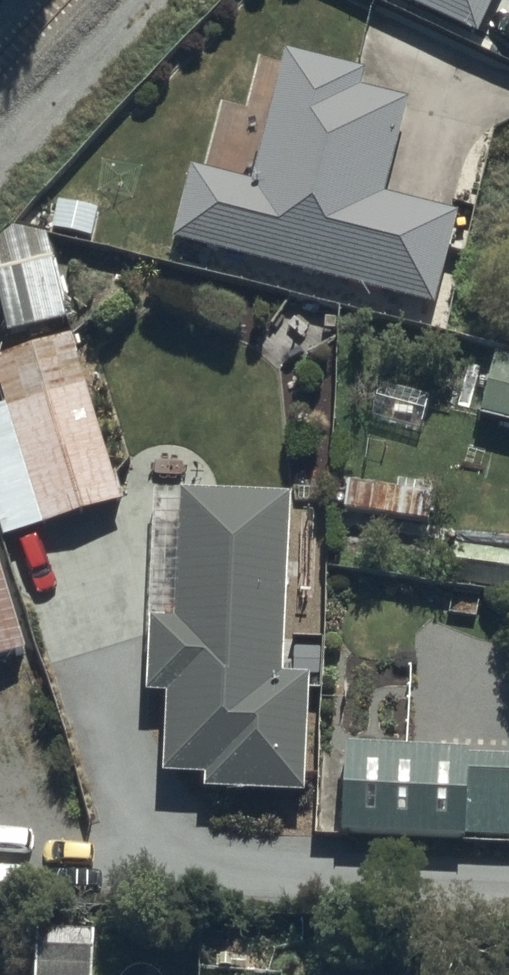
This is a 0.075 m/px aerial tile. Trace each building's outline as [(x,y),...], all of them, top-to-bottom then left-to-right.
[(390,11),(478,50),(500,0),(394,0),(390,11)] [(193,185),(176,253),(434,320),(458,229),(386,210),(410,117),(362,104),(366,88),(286,67),(251,200),(193,185)] [(68,332),(50,245),(16,236),(0,251),(0,311),(7,346),(68,332)] [(124,514),(74,351),(0,374),(0,392),(9,420),(0,423),(0,529),(6,550),(124,514)] [(482,431),(508,437),(508,371),(460,360),(453,387),(490,396),(482,431)] [(431,399),(380,386),(370,426),(421,438),(431,399)] [(348,498),(345,525),(429,534),(433,490),(399,486),(397,503),(348,498)] [(284,692),(290,516),(187,512),(183,639),(152,638),(150,711),(169,712),(166,792),(206,793),(206,806),(305,809),(308,693),(284,692)] [(458,550),(452,592),(508,600),(508,557),(458,550)] [(0,578),(0,674),(26,666),(0,578)] [(345,765),(342,848),(465,852),(465,847),(508,848),(508,770),(345,765)]
